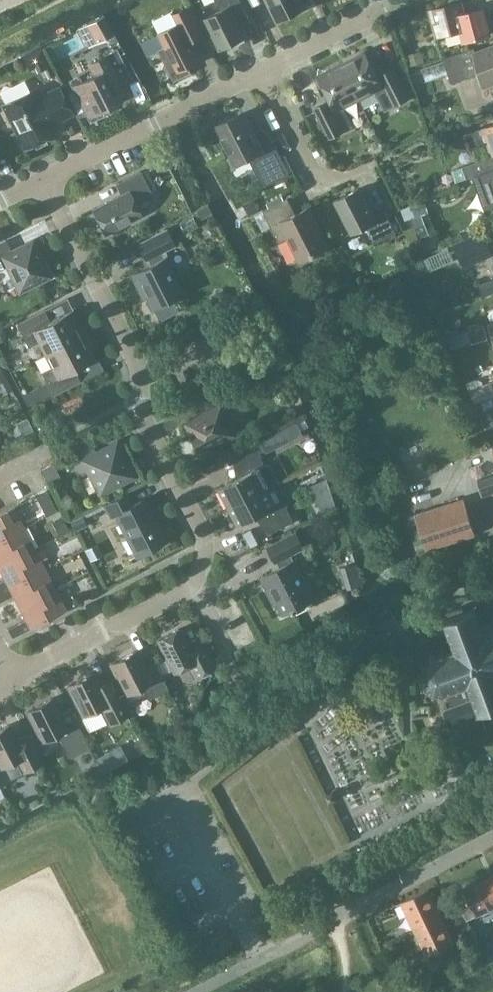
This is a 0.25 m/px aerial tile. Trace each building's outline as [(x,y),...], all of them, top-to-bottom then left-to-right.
[(250,19),(241,0),(216,0),(221,11),(206,18),(222,49),(245,37),(239,25),(250,19)] [(306,7),(303,0),(267,0),(277,21),(306,7)] [(463,41),(490,34),(483,8),(465,12),(462,0),(427,9),(435,37),(460,30),(463,41)] [(192,41),(203,36),(188,7),(174,14),(179,24),(159,34),(166,47),(158,50),(174,81),(190,73),(187,66),(201,59),(192,41)] [(103,14),(78,27),(88,45),(113,32),(103,14)] [(41,45),(21,55),(29,70),(34,68),(36,73),(51,65),(41,45)] [(492,83),(492,45),(475,52),(474,47),(443,58),(451,83),(479,73),(483,87),(492,83)] [(77,77),(70,81),(90,120),(104,114),(101,109),(116,102),(108,87),(129,77),(116,50),(88,64),(94,75),(80,82),(77,77)] [(342,63),(360,99),(376,91),(385,109),(408,98),(393,68),(377,76),(365,52),(342,63)] [(343,107),(360,99),(342,63),(319,75),(331,100),(315,108),(329,137),(352,126),(343,107)] [(59,120),(72,114),(58,87),(37,98),(33,90),(3,105),(24,148),(54,133),(49,121),(54,118),(59,120)] [(257,173),(283,161),(268,131),(256,137),(243,113),(217,126),(236,164),(249,157),(257,173)] [(484,126),(484,128),(465,134),(470,147),(489,141),(492,152),(492,123),(484,126)] [(466,179),(492,169),(492,156),(461,167),(466,179)] [(133,200),(151,191),(141,171),(116,184),(121,195),(93,209),(105,234),(141,216),(133,200)] [(485,181),(489,193),(492,192),(492,178),(485,181)] [(375,243),(396,233),(385,211),(375,217),(360,188),(335,201),(352,233),(366,226),(375,243)] [(301,261),(328,247),(308,208),(296,214),(288,198),(254,215),(263,231),(272,226),(280,243),(289,238),(301,261)] [(152,309),(154,308),(159,319),(177,310),(171,299),(183,293),(162,252),(175,245),(167,230),(138,244),(146,260),(148,259),(151,264),(131,275),(144,300),(146,298),(152,309)] [(487,243),(482,231),(455,243),(465,265),(492,253),(492,240),(487,243)] [(50,276),(32,241),(12,252),(6,240),(0,243),(0,270),(7,266),(20,291),(50,276)] [(477,284),(480,295),(492,291),(492,295),(492,278),(477,284)] [(45,354),(82,336),(70,311),(50,321),(44,310),(17,324),(29,347),(39,342),(45,354)] [(484,326),(467,331),(471,343),(487,338),(484,326)] [(82,336),(45,354),(52,367),(42,372),(53,395),(81,381),(75,369),(94,360),(82,336)] [(224,410),(236,404),(227,385),(195,401),(203,415),(187,423),(192,433),(191,433),(202,453),(237,435),(224,410)] [(285,429),(283,430),(288,442),(302,435),(300,430),(297,423),(285,429)] [(229,507),(279,482),(272,466),(265,464),(259,453),(264,451),(259,440),(232,454),(236,480),(220,489),(229,507)] [(100,491),(132,475),(116,445),(97,454),(92,444),(70,456),(78,473),(88,468),(100,491)] [(327,478),(311,486),(323,511),(336,505),(327,478)] [(478,481),(480,491),(492,489),(492,478),(478,481)] [(279,482),(229,507),(239,526),(255,517),(259,522),(269,534),(294,521),(287,507),(289,502),(279,482)] [(137,556),(165,541),(143,499),(132,504),(127,494),(105,505),(111,517),(115,515),(137,556)] [(463,498),(429,509),(414,514),(426,549),(475,533),(463,498)] [(24,528),(13,507),(0,514),(0,540),(24,528)] [(34,548),(24,528),(0,540),(0,566),(34,548)] [(291,555),(305,548),(297,532),(268,547),(276,562),(278,562),(281,567),(264,576),(268,585),(266,586),(275,603),(277,602),(283,614),(293,610),(294,611),(297,610),(296,609),(315,599),(295,560),(294,560),(291,555)] [(45,568),(34,548),(0,566),(0,569),(5,579),(0,581),(0,591),(45,568)] [(345,582),(356,580),(353,561),(342,564),(345,582)] [(55,589),(45,568),(0,591),(0,601),(13,595),(20,607),(55,589)] [(55,589),(20,607),(26,619),(8,628),(12,637),(66,610),(55,589)] [(474,610),(476,605),(473,603),(471,607),(463,610),(461,606),(445,612),(447,617),(445,618),(442,616),(441,619),(444,621),(449,633),(446,634),(447,637),(450,636),(455,648),(445,652),(444,648),(441,649),(442,652),(434,655),(432,652),(430,653),(431,656),(425,661),(422,659),(421,662),(423,663),(421,673),(418,673),(418,675),(421,675),(424,682),(422,685),(423,687),(425,685),(433,689),(432,693),(436,694),(436,691),(444,690),(446,693),(449,692),(447,689),(456,686),(457,689),(460,687),(458,684),(468,680),(470,685),(472,692),(469,693),(470,696),(473,694),(478,707),(477,710),(480,712),(481,708),(492,704),(492,603),(474,610)] [(382,613),(373,618),(378,627),(387,622),(382,613)] [(157,639),(174,673),(188,665),(195,678),(215,668),(203,646),(191,652),(179,628),(157,639)] [(168,690),(156,664),(145,670),(135,651),(111,663),(127,694),(142,686),(149,699),(168,690)] [(92,673),(68,685),(84,716),(99,708),(103,716),(107,726),(127,716),(123,706),(109,680),(98,686),(92,673)] [(481,708),(480,712),(477,710),(478,707),(473,694),(470,696),(469,693),(472,692),(470,685),(448,694),(453,704),(445,707),(445,712),(457,742),(462,745),(492,732),(492,704),(481,708)] [(58,734),(65,747),(70,758),(90,748),(85,737),(70,708),(59,713),(51,698),(28,710),(44,741),(58,734)] [(42,763),(27,734),(16,740),(8,725),(0,729),(0,766),(1,768),(15,761),(22,773),(42,763)] [(492,772),(478,779),(487,798),(492,795),(492,775),(492,772)] [(492,908),(492,881),(491,876),(464,889),(471,904),(462,909),(467,919),(476,915),(477,916),(492,908)] [(414,929),(442,916),(429,889),(401,902),(414,929)] [(442,916),(414,929),(427,956),(431,965),(443,959),(438,950),(454,943),(442,916)]
